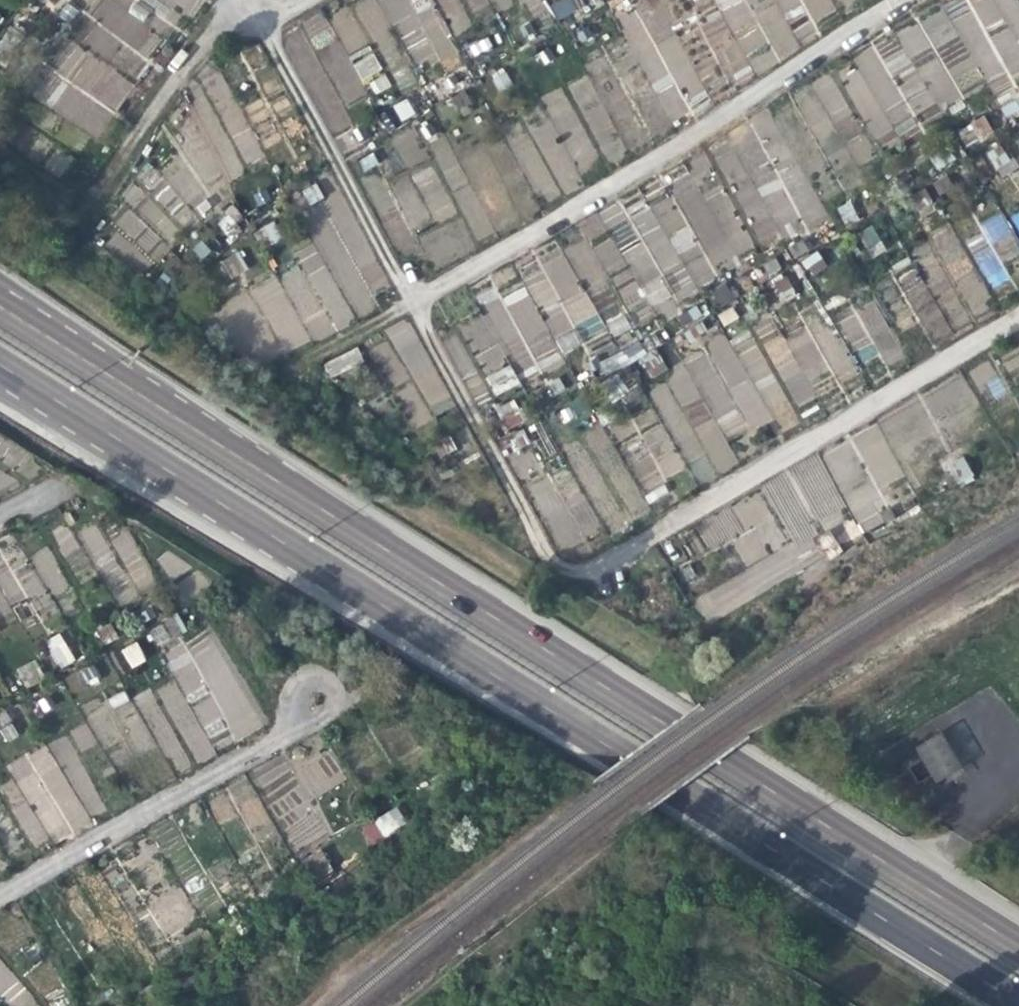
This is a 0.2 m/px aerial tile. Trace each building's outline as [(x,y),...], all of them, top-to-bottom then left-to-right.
[(33,93),(95,139),(138,82),(133,78),(162,39),(124,10),(131,0),(103,0),(73,41),(72,40),(33,93)] [(187,12),(195,0),(169,0),(187,12)] [(411,72),(454,56),(433,0),(384,0),(411,72)] [(584,4),(581,0),(557,0),(548,6),(557,20),(584,4)] [(710,97),(664,0),(640,0),(615,12),(654,95),(676,85),(687,108),(710,97)] [(836,11),(830,0),(715,0),(723,14),(700,27),(732,83),(752,72),(744,58),(768,44),(778,61),(802,48),(784,16),(804,5),(815,24),(836,11)] [(871,142),(990,90),(992,96),(1014,87),(1010,77),(1018,73),(1018,1),(1018,0),(965,0),(848,51),(855,67),(842,73),(871,142)] [(330,16),(363,81),(370,77),(377,93),(389,87),(349,6),(330,16)] [(497,90),(511,86),(505,68),(492,72),(497,90)] [(809,83),(828,119),(814,127),(818,136),(832,129),(839,141),(860,130),(829,73),(809,83)] [(401,121),(415,114),(407,97),(392,104),(401,121)] [(1018,113),(1018,99),(1001,102),(1004,116),(1018,113)] [(736,190),(758,247),(820,223),(774,107),(751,116),(769,163),(752,169),(757,181),(736,190)] [(967,149),(994,134),(984,116),(957,130),(967,149)] [(563,194),(581,186),(551,120),(533,128),(563,194)] [(392,137),(405,167),(425,159),(412,129),(392,137)] [(444,136),(430,143),(440,162),(454,155),(444,136)] [(532,136),(516,141),(536,195),(551,189),(532,136)] [(1003,178),(1017,166),(998,142),(983,154),(1003,178)] [(412,229),(430,219),(407,175),(389,184),(412,229)] [(625,212),(617,203),(576,222),(584,237),(541,257),(539,272),(522,280),(531,298),(477,291),(487,312),(460,325),(494,397),(520,385),(500,344),(526,370),(609,331),(612,338),(629,330),(602,271),(615,273),(614,280),(631,316),(709,279),(749,242),(720,181),(702,198),(694,181),(678,188),(675,206),(664,194),(625,212)] [(308,204),(323,198),(317,183),(302,189),(308,204)] [(843,225),(858,220),(851,200),(836,205),(843,225)] [(215,225),(230,237),(246,218),(231,206),(215,225)] [(1011,216),(1018,231),(1018,211),(1011,216)] [(986,237),(969,245),(990,289),(1010,279),(1002,262),(1018,254),(1018,248),(1002,212),(979,222),(986,237)] [(267,245),(281,239),(273,221),(259,227),(267,245)] [(857,232),(871,258),(885,250),(872,225),(857,232)] [(990,300),(948,227),(933,236),(974,309),(990,300)] [(816,250),(800,261),(810,276),(827,265),(816,250)] [(235,251),(218,265),(231,280),(247,266),(235,251)] [(251,283),(282,353),(379,311),(371,292),(388,284),(375,255),(331,274),(321,252),(251,283)] [(762,265),(782,302),(794,296),(774,258),(762,265)] [(724,282),(706,295),(717,310),(735,297),(724,282)] [(758,323),(791,408),(816,398),(812,387),(858,368),(857,365),(882,355),(886,364),(901,358),(877,298),(830,316),(824,301),(799,311),(806,329),(782,338),(773,317),(758,323)] [(407,317),(386,327),(433,416),(453,405),(407,317)] [(447,337),(470,400),(484,395),(461,332),(447,337)] [(728,341),(644,381),(664,423),(643,434),(656,461),(657,461),(664,477),(686,467),(685,464),(703,456),(713,476),(738,465),(726,440),(776,417),(782,431),(797,424),(757,338),(732,350),(728,341)] [(668,371),(658,350),(646,356),(639,342),(596,363),(602,376),(639,359),(649,380),(668,371)] [(322,362),(328,377),(364,362),(357,347),(322,362)] [(1000,357),(1008,373),(1018,367),(1018,347),(1000,357)] [(615,410),(645,394),(631,369),(601,385),(615,410)] [(498,406),(507,429),(524,423),(515,399),(498,406)] [(819,455),(789,473),(817,522),(848,504),(861,525),(888,509),(867,474),(845,487),(850,495),(838,502),(820,472),(826,468),(819,455)] [(964,456),(947,463),(956,487),(974,480),(964,456)] [(745,566),(769,554),(765,546),(781,537),(759,493),(696,524),(709,550),(731,539),(745,566)] [(705,621),(823,555),(799,512),(782,522),(794,543),(693,600),(705,621)] [(106,593),(123,587),(99,521),(82,528),(106,593)] [(135,593),(153,586),(131,528),(113,536),(135,593)] [(2,599),(7,608),(46,589),(51,597),(69,588),(48,546),(26,557),(27,558),(0,571),(0,599),(2,599)] [(158,644),(185,628),(178,616),(150,632),(158,644)] [(111,624),(96,629),(102,645),(117,639),(111,624)] [(260,728),(216,629),(165,651),(184,694),(207,684),(232,741),(260,728)] [(60,632),(44,641),(59,669),(75,660),(60,632)] [(131,669),(147,660),(136,641),(120,650),(131,669)] [(16,669),(25,687),(41,680),(32,661),(16,669)] [(178,679),(160,687),(192,765),(211,757),(178,679)] [(150,688),(132,697),(138,709),(120,718),(137,752),(159,741),(176,774),(190,767),(150,688)] [(6,743),(18,737),(6,711),(0,714),(0,731),(6,743)] [(80,750),(94,743),(85,723),(71,730),(80,750)] [(941,731),(913,748),(936,785),(964,767),(941,731)] [(49,743),(6,764),(14,779),(0,786),(34,852),(91,823),(88,817),(103,810),(65,735),(49,743)] [(399,809),(359,825),(367,844),(406,827),(399,809)] [(316,882),(333,873),(321,849),(304,858),(316,882)] [(183,897),(167,897),(168,924),(183,924),(183,897)] [(4,1002),(24,984),(0,959),(0,998),(4,1002)]
